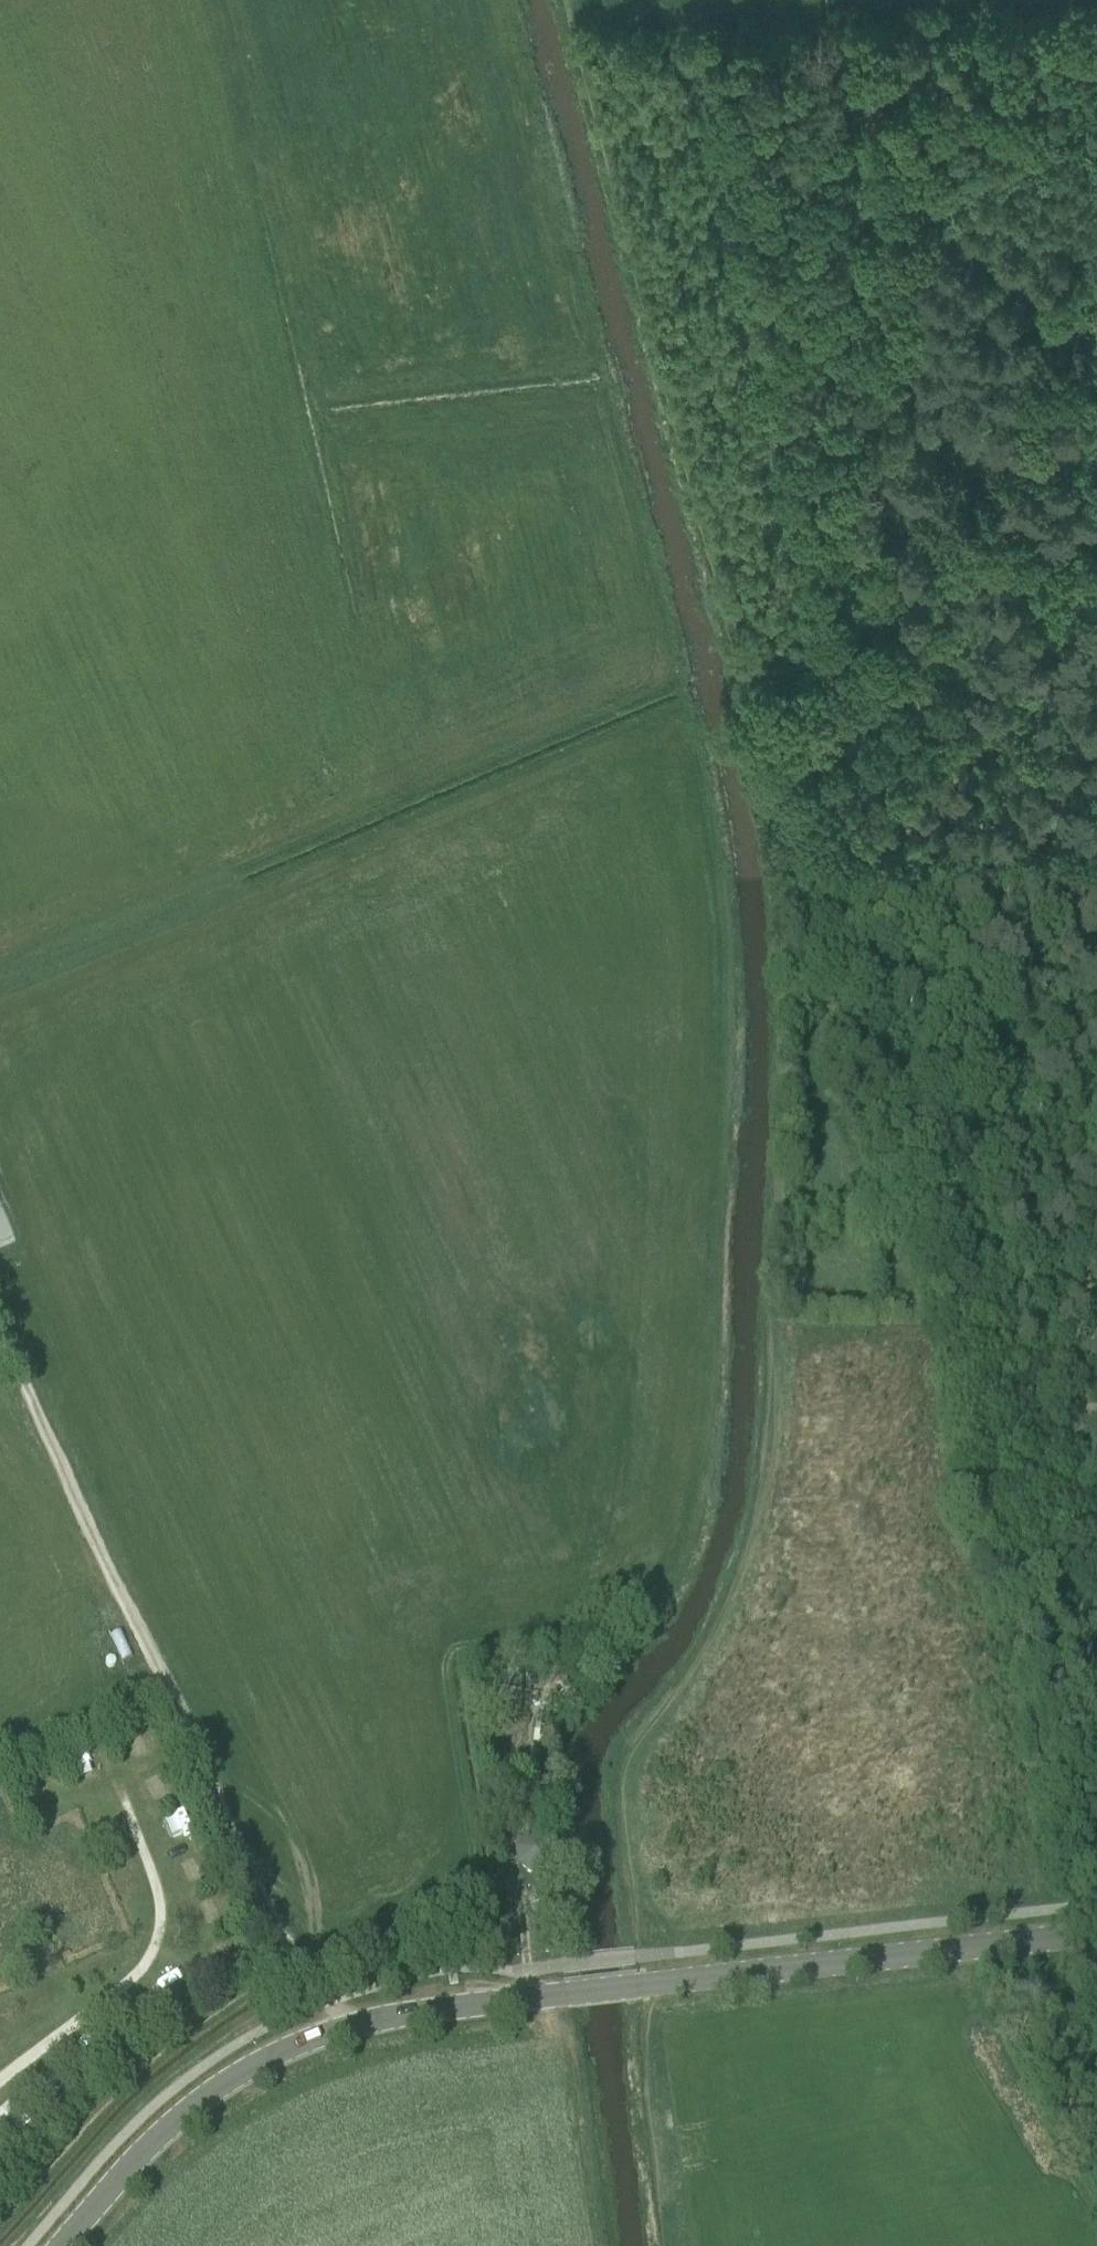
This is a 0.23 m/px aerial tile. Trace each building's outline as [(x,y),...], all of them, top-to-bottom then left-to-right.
[(76,1777),(87,1773),(80,1754),(69,1758),(76,1777)] [(181,1809),(164,1818),(170,1828),(186,1819),(181,1809)] [(517,1851),(519,1865),(530,1874),(544,1873),(554,1861),(552,1847),(541,1837),(526,1838),(517,1851)]
